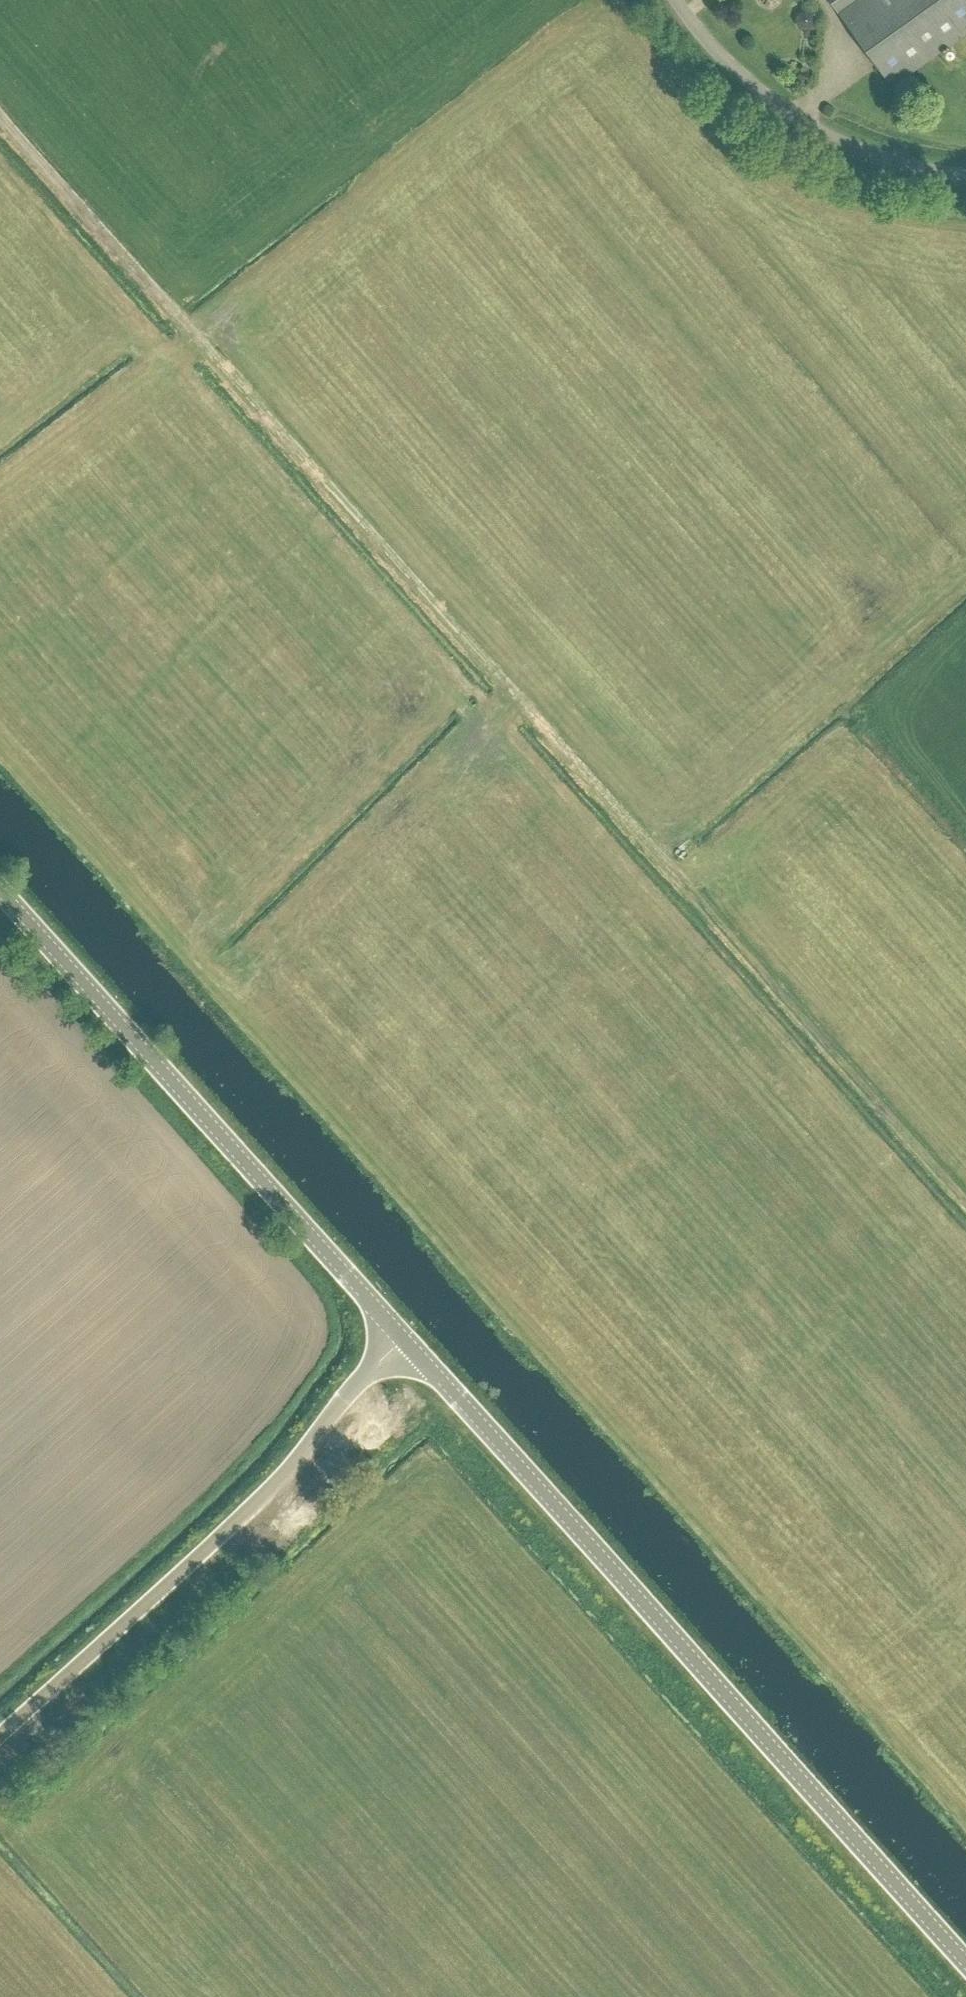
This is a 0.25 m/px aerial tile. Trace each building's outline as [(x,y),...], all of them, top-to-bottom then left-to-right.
[(891,85),(965,32),(965,0),(832,0),(891,85)]
